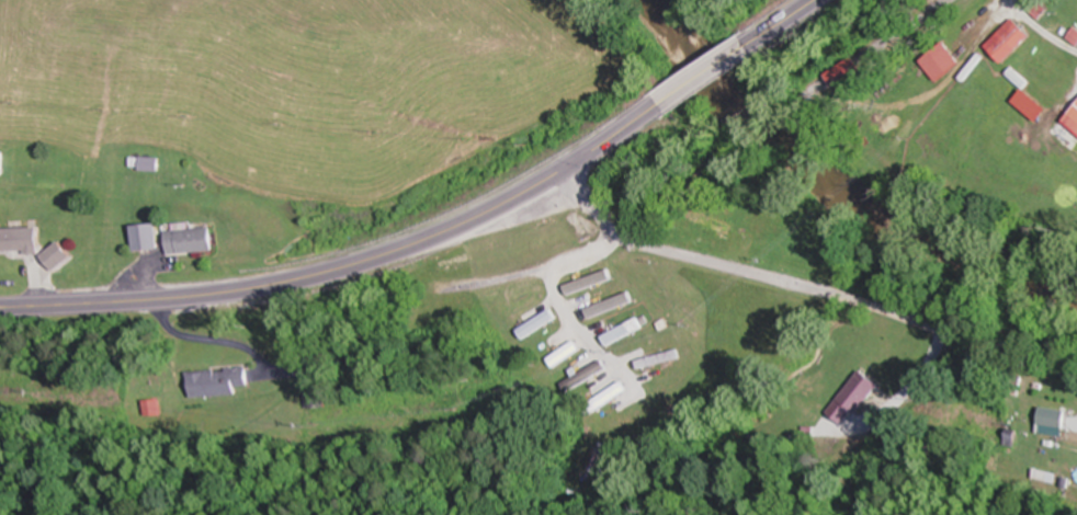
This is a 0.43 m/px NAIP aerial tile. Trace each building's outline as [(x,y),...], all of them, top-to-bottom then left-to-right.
[(1031,36),(1012,17),(985,45),(1004,63),(1031,36)] [(961,62),(942,40),(919,59),(939,82),(961,62)] [(169,255),(215,251),(213,227),(167,231),(169,255)] [(0,228),(0,253),(39,253),(39,228),(0,228)] [(43,254),(53,271),(72,258),(62,242),(43,254)] [(565,285),(567,295),(604,284),(601,275),(565,285)] [(582,320),(628,309),(625,297),(579,308),(582,320)] [(556,319),(551,310),(516,330),(521,339),(556,319)] [(603,336),(607,346),(636,332),(632,322),(603,336)] [(546,361),(551,368),(585,346),(580,339),(546,361)] [(639,370),(681,362),(679,351),(637,360),(639,370)] [(602,367),(597,360),(563,381),(568,389),(602,367)] [(238,394),(237,385),(249,385),(249,368),(190,370),(190,396),(238,394)] [(622,377),(616,371),(588,401),(595,407),(622,377)] [(306,391),(306,406),(318,406),(318,391),(306,391)] [(161,399),(146,399),(146,415),(161,415),(161,399)] [(1068,428),(1071,411),(1044,408),(1042,425),(1068,428)] [(1034,477),(1051,483),(1054,474),(1037,469),(1034,477)]
